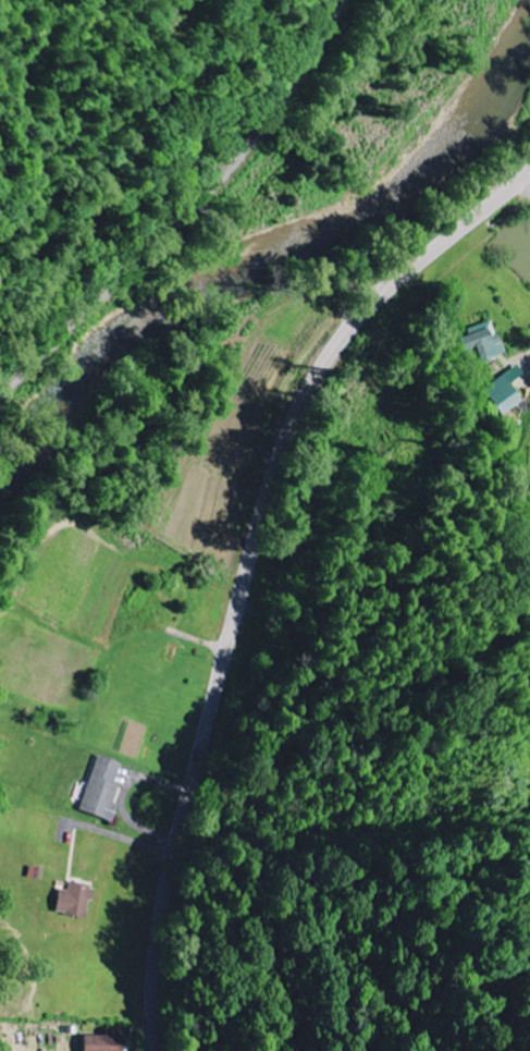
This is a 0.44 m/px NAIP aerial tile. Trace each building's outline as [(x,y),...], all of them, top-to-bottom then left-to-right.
[(505,352),(492,319),(466,328),(468,333),(458,338),(469,366),(505,352)] [(524,400),(511,382),(524,373),(518,364),(484,387),(503,414),(524,400)] [(123,762),(97,754),(79,809),(114,820),(119,804),(114,802),(120,785),(116,784),(123,762)] [(96,885),(69,882),(68,889),(58,888),(55,912),(87,916),(89,899),(94,899),(96,885)] [(125,1030),(106,1030),(106,1036),(83,1035),(83,1050),(124,1050),(125,1030)]
